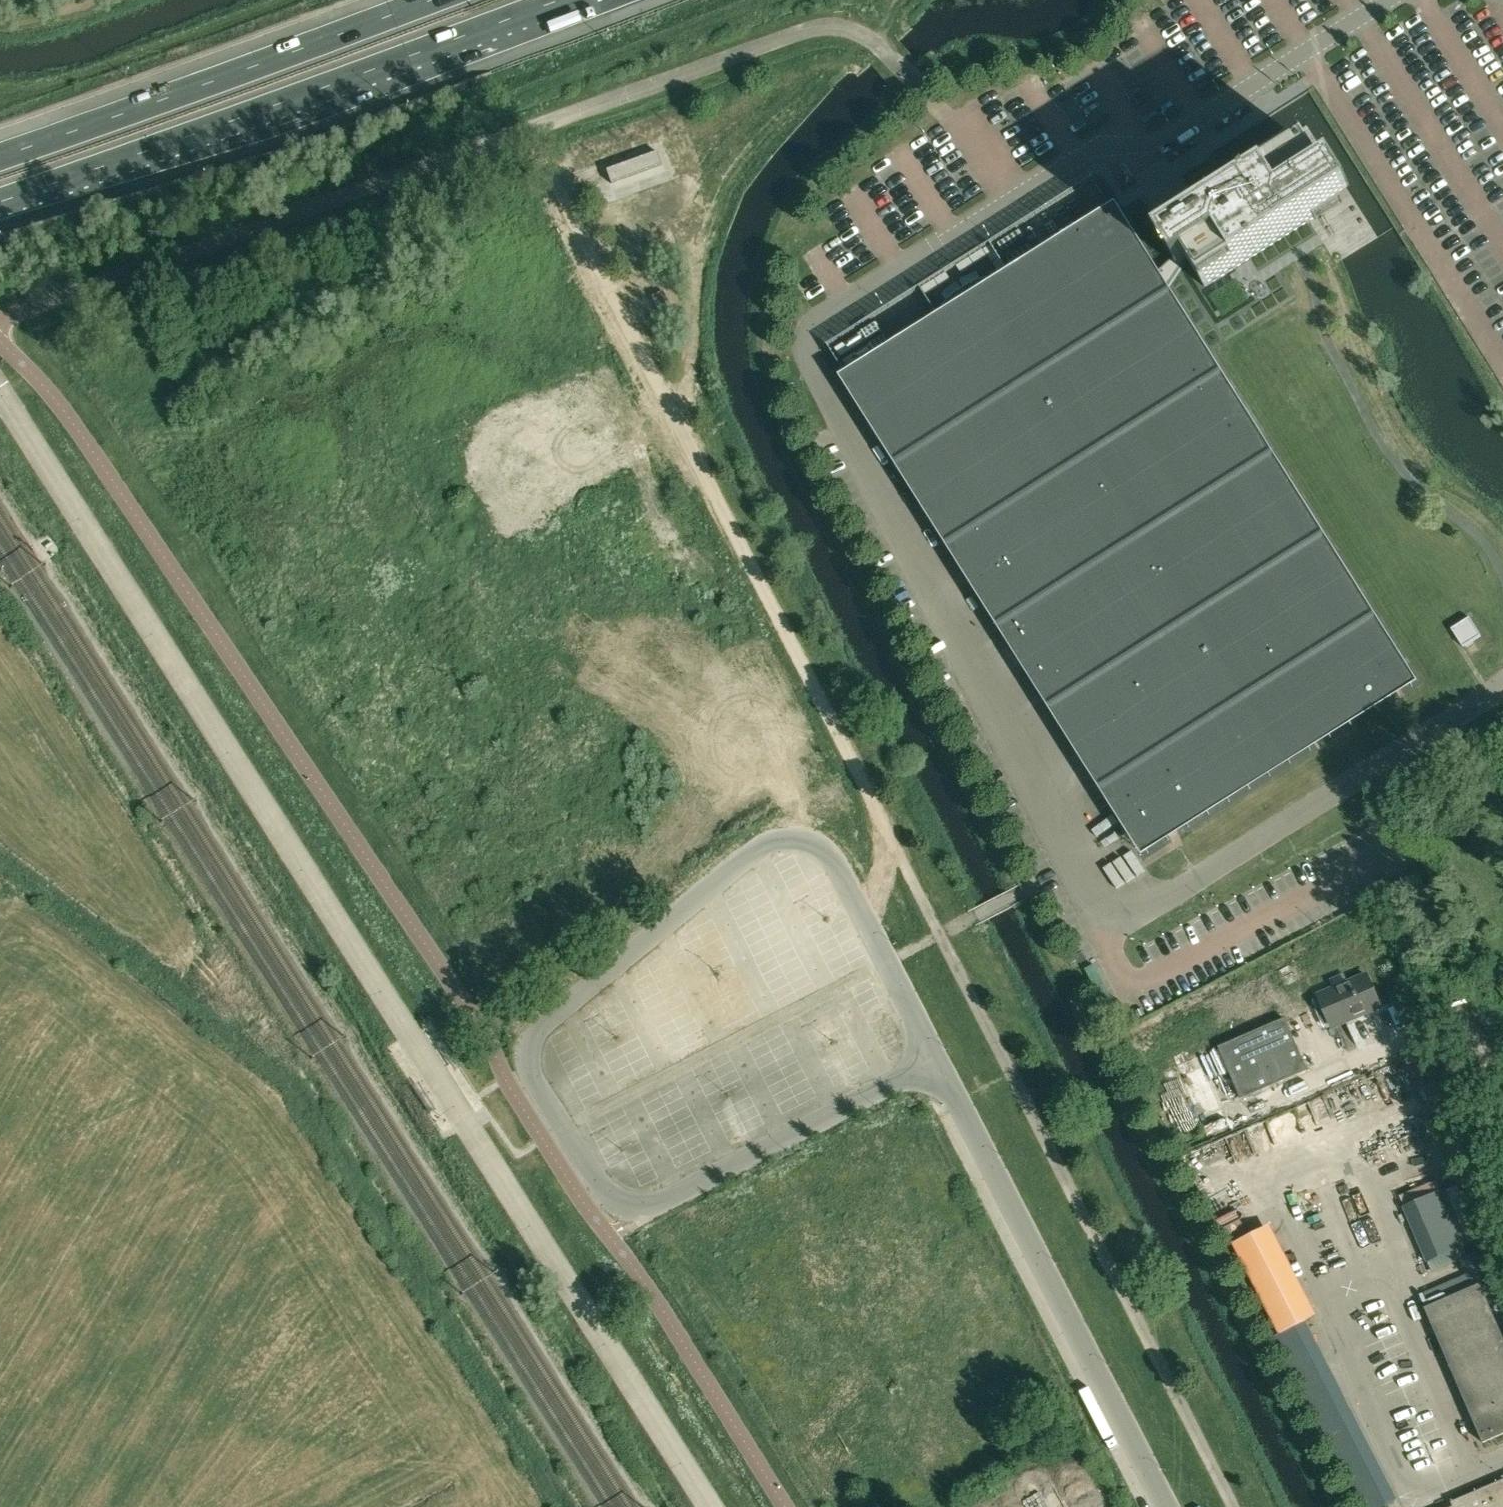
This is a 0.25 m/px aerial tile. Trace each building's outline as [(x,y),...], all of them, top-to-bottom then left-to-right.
[(1310,146),(1200,216),(1193,206),(1191,207),(1193,209),(1169,224),(1167,222),(1165,224),(1172,234),(1162,240),(1173,258),(1179,267),(1180,268),(1190,262),(1206,289),(1208,288),(1207,285),(1235,267),(1237,269),(1239,268),(1237,266),(1313,219),(1314,221),(1316,219),(1315,217),(1341,201),(1342,203),(1354,195),(1336,167),(1326,173),(1310,146)] [(657,152),(606,170),(610,183),(662,165),(657,152)] [(1155,276),(1093,178),(828,345),(895,452),(1141,841),(1405,674),(1161,286),(1179,267),(1173,258),(1155,276)] [(1470,617),(1451,629),(1463,647),(1481,635),(1470,617)] [(1367,975),(1349,982),(1345,973),(1331,979),(1335,988),(1319,995),(1332,1027),(1380,1006),(1367,975)] [(1307,1070),(1285,1018),(1218,1047),(1240,1099),(1307,1070)] [(1404,1207),(1427,1261),(1468,1243),(1445,1190),(1404,1207)] [(1425,1308),(1483,1442),(1502,1434),(1502,1337),(1488,1301),(1502,1294),(1502,1291),(1486,1250),(1462,1260),(1474,1287),(1425,1308)] [(1451,1502),(1453,1506),(1451,1506),(1502,1506),(1502,1479),(1451,1502)]
